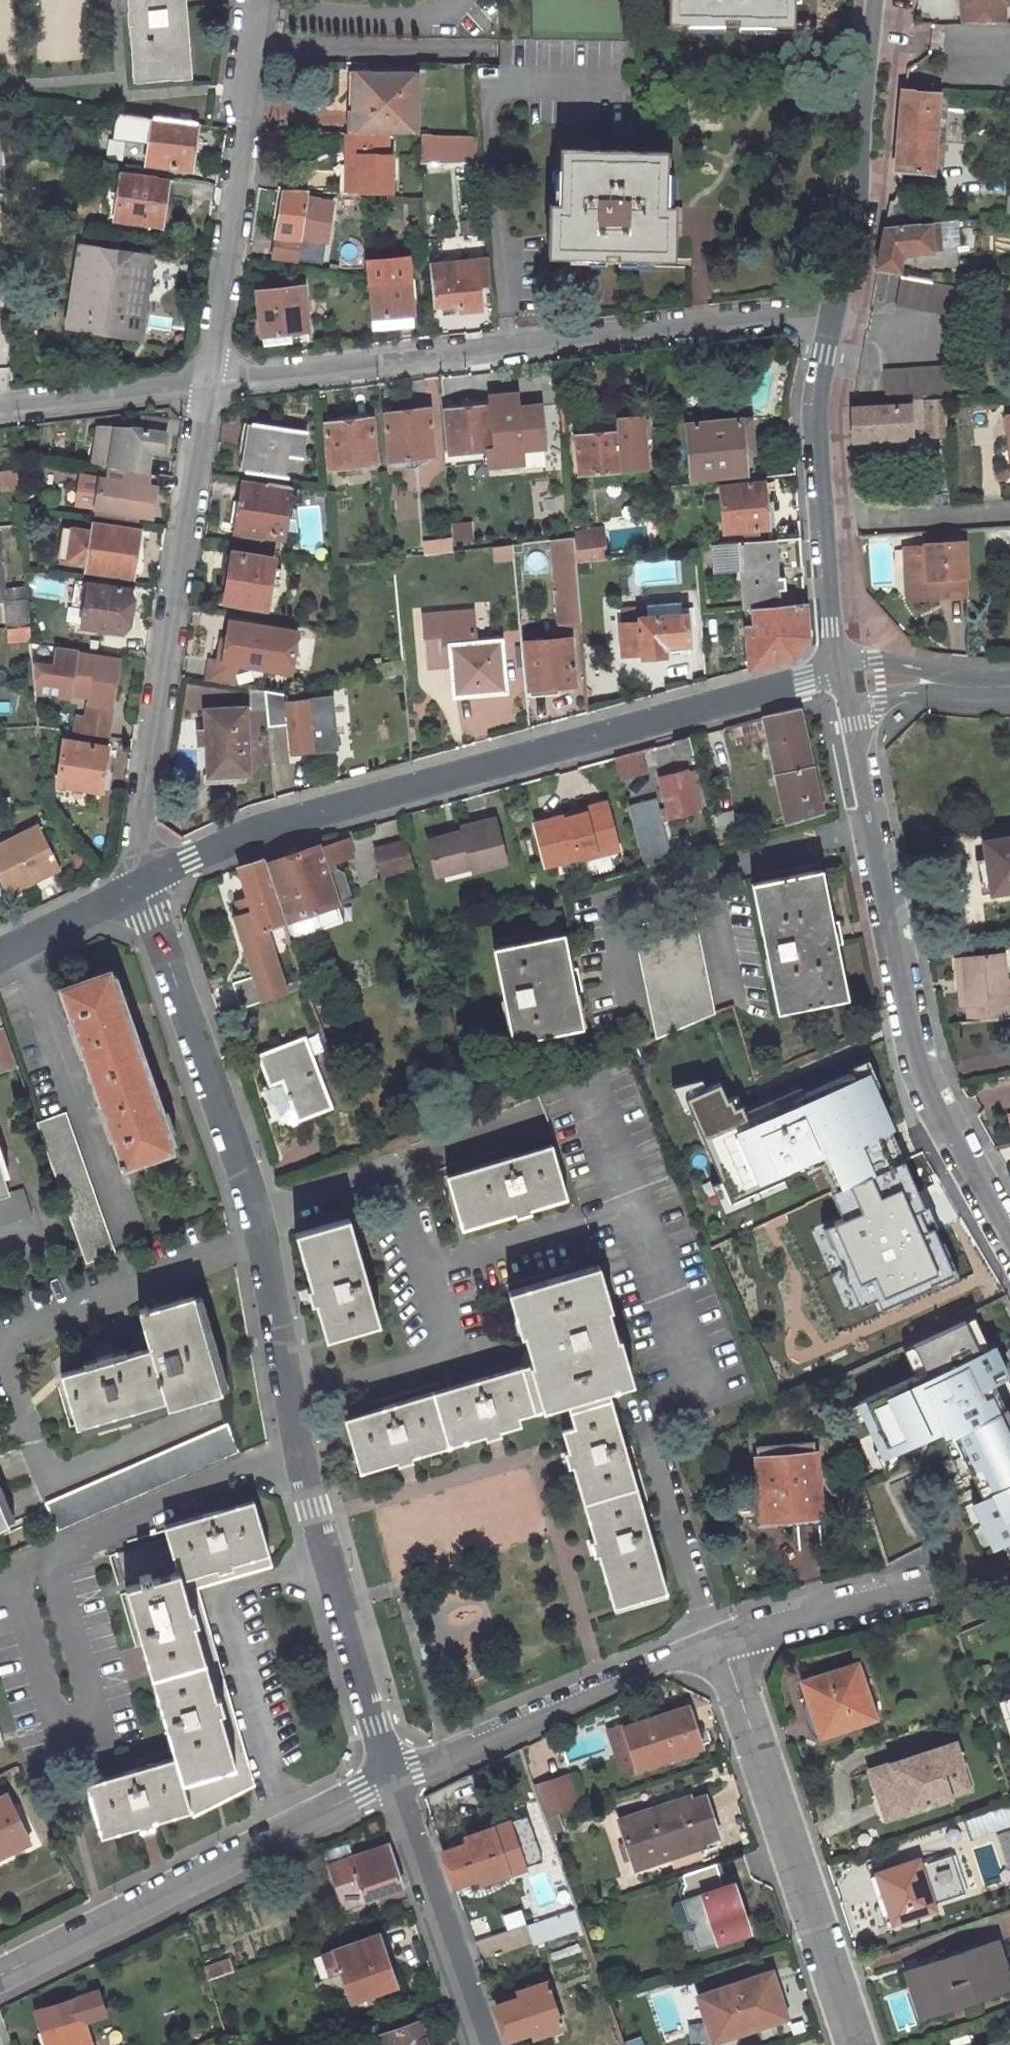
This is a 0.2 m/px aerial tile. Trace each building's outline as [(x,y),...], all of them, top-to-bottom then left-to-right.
[(133,74),(187,70),(182,0),(126,0),(133,74)] [(670,24),(725,25),(725,21),(738,21),(738,26),(793,27),(793,0),(670,0),(670,24)] [(1002,18),(1002,0),(959,0),(960,19),(1002,18)] [(418,78),(349,78),(348,128),(381,129),(419,129),(418,78)] [(932,137),(935,96),(936,92),(898,87),(895,168),(929,170),(930,163),(932,137)] [(153,112),(147,158),(190,163),(197,118),(153,112)] [(341,128),(340,190),(366,191),(385,192),(385,148),(382,149),(381,129),(348,128),(343,128),(341,128)] [(423,162),(479,162),(480,135),(423,134),(423,162)] [(937,163),(939,137),(932,137),(930,163),(937,163)] [(665,154),(558,149),(556,204),(547,204),(546,255),(603,256),(603,251),(616,252),(616,258),(671,259),(672,206),(664,206),(665,154)] [(116,217),(160,223),(168,174),(122,168),(116,217)] [(300,234),(302,188),(275,187),(271,187),(269,222),(276,221),(276,233),(300,234)] [(901,243),(938,246),(938,219),(884,224),(878,258),(897,260),(901,243)] [(103,327),(116,248),(81,242),(67,322),(103,327)] [(136,333),(149,254),(116,248),(103,327),(136,333)] [(450,255),(435,256),(436,261),(436,263),(451,262),(450,255)] [(411,314),(407,256),(370,259),(370,275),(372,316),(411,314)] [(439,299),(460,298),(461,307),(481,305),(479,282),(488,281),(487,259),(451,262),(436,263),(439,299)] [(891,302),(956,313),(963,282),(897,270),(891,302)] [(304,283),(260,286),(263,330),(287,327),(307,326),(304,283)] [(263,342),(288,340),(287,327),(263,330),(263,342)] [(939,364),(879,370),(880,397),(906,394),(941,392),(939,364)] [(941,392),(906,394),(907,400),(851,405),(850,442),(909,437),(909,425),(925,424),(925,432),(942,431),(941,392)] [(490,404),(445,409),(449,446),(494,442),(490,404)] [(141,467),(145,446),(159,448),(165,414),(141,410),(137,424),(112,420),(105,461),(120,463),(141,467)] [(430,410),(385,414),(389,453),(433,449),(430,410)] [(645,463),(640,413),(615,415),(616,430),(586,432),(574,434),(578,469),(645,463)] [(586,432),(616,430),(615,415),(585,417),(586,432)] [(372,416),(327,421),(331,462),(376,458),(372,416)] [(306,427),(252,418),(244,466),(284,473),(287,451),(302,454),(306,427)] [(747,418),(688,424),(692,474),(744,469),(741,443),(750,442),(747,418)] [(547,432),(548,450),(562,449),(562,441),(561,430),(547,432)] [(530,468),(548,469),(548,451),(531,451),(530,468)] [(95,505),(149,512),(155,469),(141,467),(120,463),(118,478),(99,475),(95,505)] [(6,467),(7,484),(17,483),(16,466),(6,467)] [(286,532),(294,481),(271,477),(270,484),(246,480),(237,529),(262,534),(263,529),(286,532)] [(720,485),(723,512),(725,528),(767,524),(762,481),(720,485)] [(713,486),(716,513),(723,512),(720,485),(713,486)] [(91,528),(71,524),(66,558),(86,561),(84,568),(129,576),(138,528),(93,520),(91,528)] [(603,548),(601,527),(570,531),(572,560),(635,553),(634,545),(603,548)] [(547,533),(556,617),(577,614),(572,560),(570,531),(547,533)] [(450,533),(428,536),(429,548),(451,545),(450,533)] [(777,574),(773,537),(742,541),(711,544),(713,569),(741,566),(742,568),(745,603),(747,603),(748,602),(779,599),(778,587),(783,586),(782,574),(777,574)] [(491,540),(493,555),(511,553),(510,538),(491,540)] [(962,574),(960,538),(920,539),(920,541),(899,542),(903,596),(945,594),(945,590),(959,589),(958,574),(962,574)] [(282,558),(235,550),(226,599),(275,607),(282,558)] [(129,588),(87,581),(80,621),(121,628),(126,605),(131,606),(133,592),(128,591),(129,588)] [(5,599),(7,623),(29,622),(27,597),(5,599)] [(792,653),(804,632),(802,597),(779,599),(748,602),(750,624),(743,625),(746,666),(792,653)] [(638,653),(662,652),(662,642),(684,640),(682,611),(676,611),(675,598),(643,601),(643,613),(636,614),(636,618),(617,619),(619,650),(638,649),(638,653)] [(501,686),(497,637),(472,639),(469,606),(428,609),(430,632),(420,633),(423,659),(449,656),(452,691),(501,686)] [(246,664),(289,672),(291,659),(311,662),(317,621),(298,618),(296,628),(253,620),(246,664)] [(7,637),(30,636),(29,622),(7,623),(7,624),(5,624),(7,637)] [(565,636),(523,639),(527,685),(530,685),(556,682),(571,681),(565,636)] [(116,655),(73,648),(74,642),(54,638),(50,658),(32,654),(35,688),(68,693),(69,685),(88,688),(87,697),(110,701),(116,655)] [(531,695),(557,692),(556,682),(530,685),(531,695)] [(292,720),(295,749),(341,744),(335,691),(289,698),(282,690),(265,687),(268,723),(292,720)] [(110,701),(87,697),(85,712),(83,730),(106,733),(110,701)] [(244,704),(205,705),(206,725),(198,726),(199,756),(207,756),(207,770),(246,769),(244,704)] [(767,716),(732,725),(736,742),(766,735),(783,824),(817,813),(799,715),(798,710),(767,716)] [(76,711),(73,728),(83,730),(85,712),(76,711)] [(693,753),(690,736),(677,740),(681,756),(693,753)] [(105,742),(63,737),(56,782),(108,789),(111,770),(101,769),(105,742)] [(618,774),(643,768),(639,750),(613,757),(618,774)] [(658,776),(667,816),(697,809),(689,773),(688,769),(658,776)] [(689,773),(697,809),(706,807),(698,771),(689,773)] [(652,800),(629,806),(645,865),(668,860),(652,800)] [(565,816),(535,824),(546,864),(592,852),(592,854),(617,847),(604,803),(582,809),(583,814),(565,819),(565,816)] [(740,837),(733,809),(708,815),(716,845),(740,837)] [(0,839),(0,877),(6,888),(58,861),(37,821),(0,839)] [(494,825),(428,841),(436,875),(470,867),(471,871),(504,863),(494,825)] [(350,837),(322,846),(329,865),(336,864),(357,859),(350,837)] [(373,847),(381,873),(412,865),(406,838),(373,847)] [(982,843),(990,893),(1009,890),(1009,839),(982,843)] [(321,842),(265,861),(286,923),(347,900),(351,892),(345,872),(338,870),(336,864),(329,865),(322,846),(321,842)] [(265,861),(264,856),(236,865),(246,897),(250,911),(258,932),(269,929),(286,923),(265,861)] [(813,871),(755,882),(780,1011),(837,1000),(827,947),(835,945),(831,925),(823,927),(813,871)] [(250,911),(246,897),(233,901),(238,915),(250,911)] [(258,932),(250,911),(238,915),(232,917),(252,976),(260,1003),(290,993),(269,929),(258,932)] [(704,1016),(691,920),(634,928),(649,1037),(704,1016)] [(555,939),(498,949),(516,1040),(571,1030),(564,994),(572,993),(568,970),(561,971),(555,939)] [(1009,1000),(1007,982),(1004,954),(963,959),(968,1008),(970,1022),(1009,1018),(1009,1006),(1009,1000)] [(968,1008),(963,959),(957,960),(962,1009),(968,1008)] [(109,967),(61,983),(126,1163),(174,1146),(109,967)] [(260,1003),(252,976),(233,982),(242,1009),(260,1003)] [(6,1032),(0,1035),(0,1049),(2,1054),(0,1055),(0,1061),(4,1070),(18,1065),(6,1032)] [(300,1038),(253,1055),(265,1084),(279,1080),(293,1119),(326,1106),(300,1038)] [(722,1084),(687,1099),(733,1201),(792,1174),(790,1169),(802,1163),(806,1171),(831,1159),(846,1192),(901,1167),(885,1132),(894,1128),(870,1076),(858,1081),(855,1073),(750,1120),(740,1097),(729,1101),(722,1084)] [(293,1119),(279,1080),(265,1084),(262,1086),(273,1116),(284,1122),(293,1119)] [(36,1118),(86,1260),(114,1249),(64,1108),(36,1118)] [(547,1145),(443,1176),(458,1229),(503,1216),(504,1222),(518,1218),(517,1213),(562,1199),(547,1145)] [(34,1214),(25,1185),(10,1190),(0,1159),(0,1225),(34,1214)] [(901,1167),(846,1192),(836,1196),(848,1221),(824,1231),(860,1310),(877,1302),(882,1313),(959,1278),(907,1164),(901,1167)] [(347,1218),(293,1234),(306,1278),(302,1279),(306,1294),(311,1293),(323,1336),(376,1322),(347,1218)] [(596,1267),(505,1292),(517,1335),(521,1334),(530,1365),(342,1419),(358,1472),(394,1461),(396,1466),(410,1462),(409,1458),(482,1436),(484,1441),(501,1436),(499,1431),(534,1422),(532,1413),(564,1404),(571,1427),(559,1431),(565,1451),(559,1453),(564,1468),(569,1467),(591,1539),(586,1540),(590,1556),(595,1555),(611,1606),(665,1591),(606,1391),(630,1384),(617,1339),(611,1340),(603,1313),(609,1311),(596,1267)] [(87,1361),(58,1370),(72,1421),(159,1396),(162,1405),(216,1389),(192,1293),(139,1309),(143,1323),(136,1326),(141,1340),(146,1338),(148,1344),(121,1352),(119,1345),(112,1348),(109,1339),(92,1344),(95,1352),(85,1355),(87,1361)] [(1009,1563),(1009,1419),(989,1372),(999,1367),(994,1356),(990,1357),(986,1349),(976,1354),(961,1320),(911,1342),(924,1370),(856,1400),(881,1455),(948,1425),(1009,1563)] [(221,1424),(42,1500),(55,1531),(234,1455),(221,1424)] [(812,1439),(755,1442),(757,1517),(814,1513),(812,1439)] [(872,1477),(864,1458),(852,1462),(861,1480),(872,1477)] [(861,1480),(887,1565),(927,1545),(902,1468),(872,1477),(861,1480)] [(117,1553),(171,1752),(81,1776),(95,1832),(132,1823),(133,1827),(150,1822),(149,1818),(186,1808),(242,1780),(233,1750),(188,1581),(269,1558),(252,1499),(166,1523),(170,1539),(117,1553)] [(992,1619),(984,1623),(990,1637),(998,1634),(992,1619)] [(855,1665),(803,1681),(820,1733),(872,1716),(855,1665)] [(999,1700),(1009,1732),(1009,1715),(1008,1710),(1009,1709),(1009,1697),(999,1700)] [(670,1711),(624,1725),(630,1740),(614,1745),(621,1768),(637,1762),(638,1764),(685,1749),(682,1740),(687,1738),(679,1710),(672,1713),(670,1711)] [(887,1816),(948,1797),(939,1771),(958,1765),(950,1743),(866,1771),(874,1795),(882,1793),(884,1798),(880,1799),(887,1816)] [(939,1771),(948,1797),(967,1791),(958,1765),(939,1771)] [(533,1787),(543,1818),(554,1814),(577,1807),(565,1776),(533,1787)] [(0,1791),(0,1852),(27,1838),(4,1789),(0,1791)] [(670,1799),(618,1816),(634,1861),(718,1833),(704,1793),(691,1797),(690,1795),(671,1801),(670,1799)] [(958,1820),(966,1843),(1009,1830),(1009,1808),(1009,1803),(958,1820)] [(561,1833),(554,1814),(543,1818),(550,1837),(561,1833)] [(460,1842),(440,1848),(452,1882),(477,1874),(479,1880),(505,1871),(490,1825),(458,1836),(460,1842)] [(351,1841),(326,1849),(330,1863),(355,1854),(352,1842),(351,1841)] [(355,1854),(330,1863),(343,1903),(378,1892),(401,1885),(387,1843),(355,1854)] [(917,1860),(878,1872),(894,1920),(933,1908),(917,1860)] [(737,1901),(730,1880),(724,1882),(717,1861),(677,1875),(679,1882),(674,1890),(683,1917),(691,1921),(687,1928),(694,1950),(748,1933),(740,1911),(737,1911),(735,1903),(734,1902),(737,1901)] [(870,1875),(885,1923),(894,1920),(878,1872),(870,1875)] [(380,1900),(404,1892),(401,1885),(378,1892),(380,1900)] [(735,1903),(737,1911),(740,1911),(743,1905),(737,1901),(734,1902),(735,1903)] [(535,1944),(582,1929),(574,1908),(528,1923),(535,1944)] [(340,1969),(350,1997),(359,1994),(363,2004),(392,1993),(381,1959),(372,1932),(332,1946),(340,1969)] [(987,1945),(913,1969),(928,2014),(979,1997),(977,1993),(999,1985),(987,1945)] [(311,1954),(319,1976),(340,1969),(332,1946),(311,1954)] [(381,1959),(392,1993),(400,1991),(389,1956),(381,1959)] [(202,1976),(226,1968),(223,1959),(199,1967),(202,1976)] [(784,2016),(771,1973),(763,1975),(777,2018),(784,2016)] [(713,2038),(777,2018),(763,1975),(699,1996),(713,2038)] [(513,1994),(492,2001),(504,2035),(530,2027),(532,2033),(559,2024),(543,1979),(511,1990),(513,1994)] [(42,2026),(48,2044),(91,2044),(81,2014),(42,2026)] [(380,2044),(424,2044),(415,2019),(375,2032),(380,2044)]
